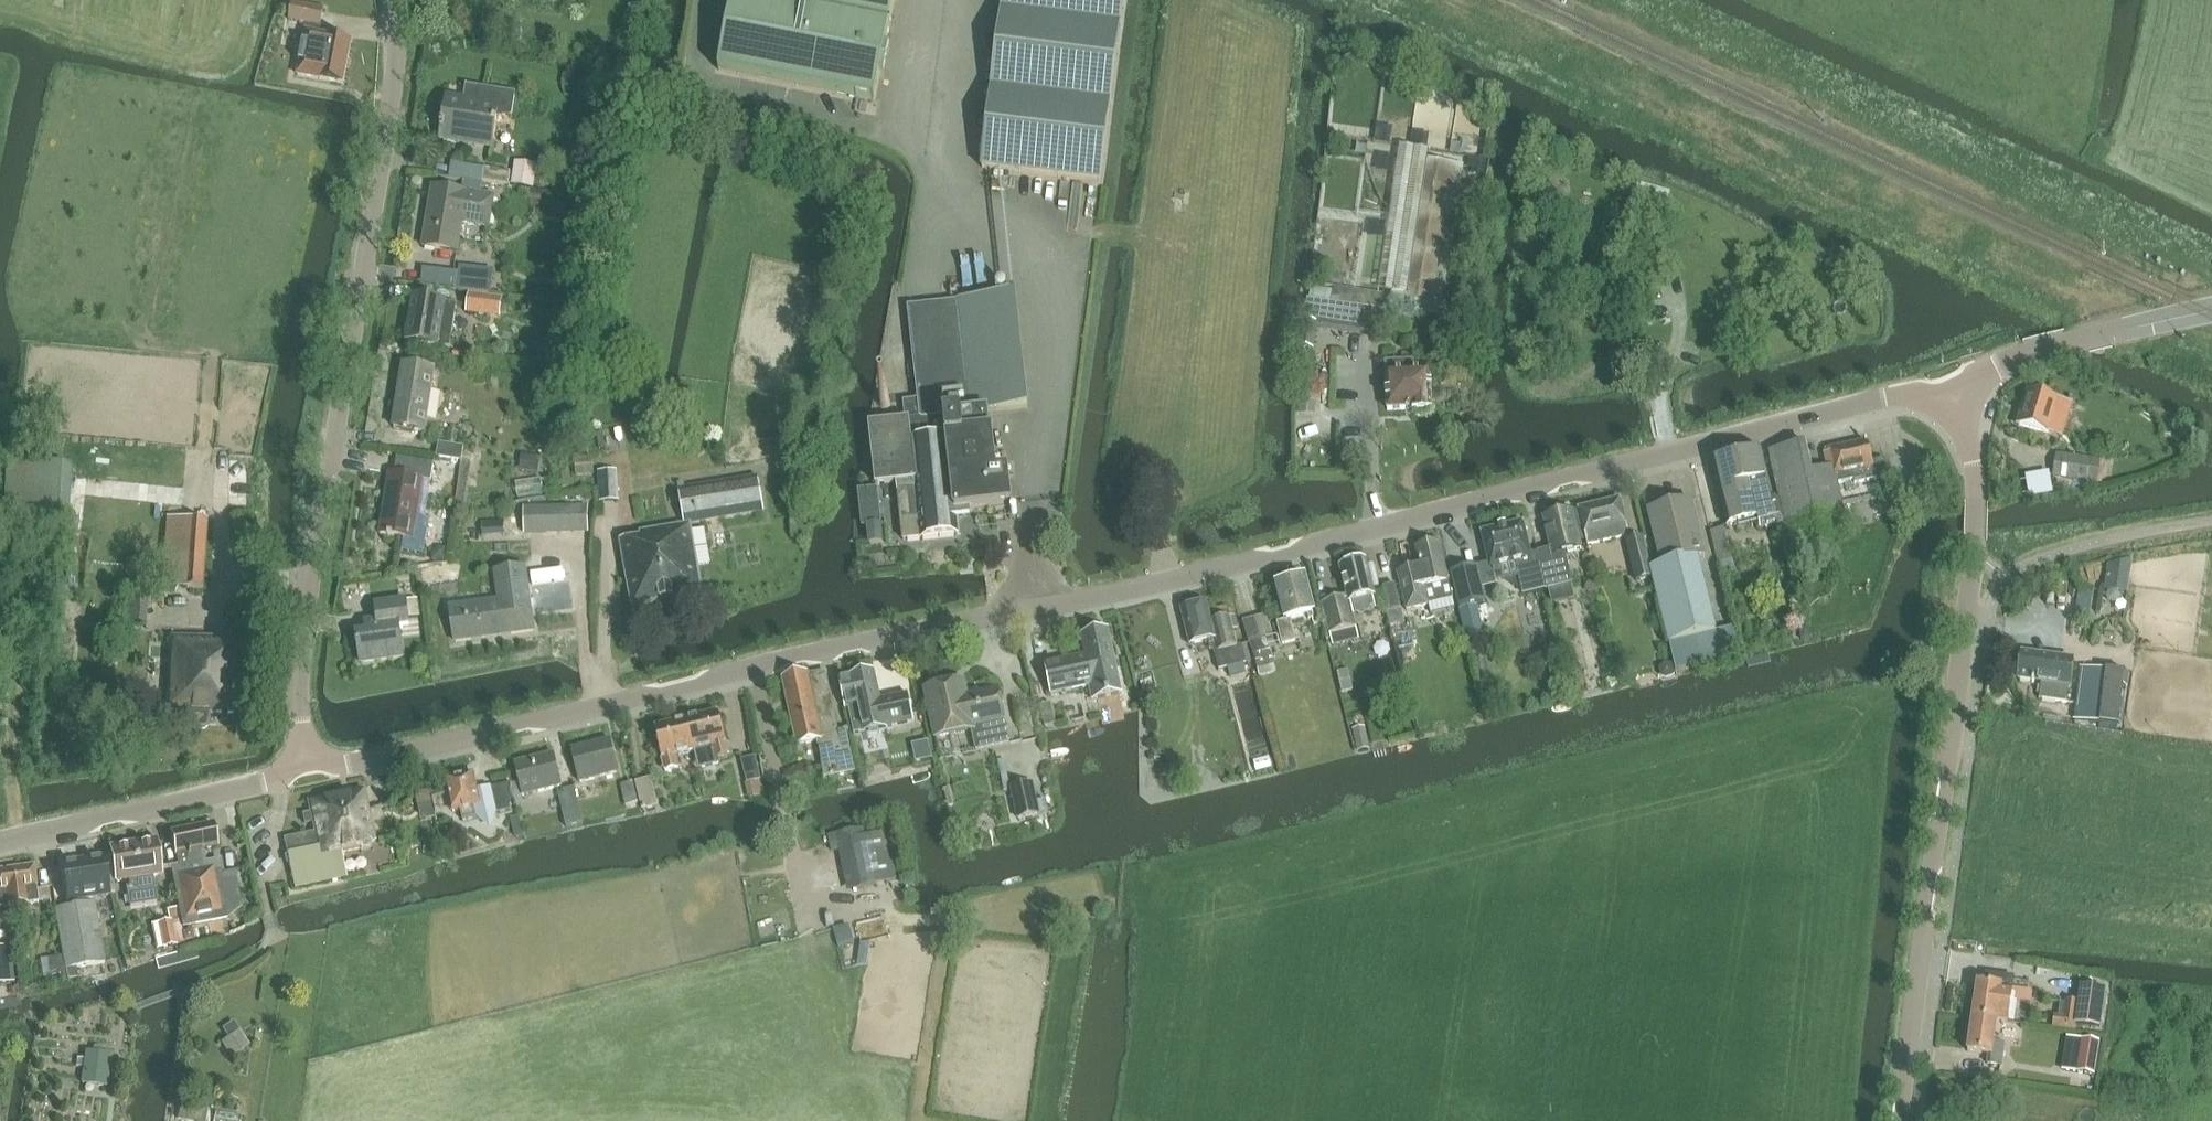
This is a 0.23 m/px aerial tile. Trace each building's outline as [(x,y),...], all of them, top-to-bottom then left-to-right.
[(722,69),(878,99),(897,0),(736,0),(722,69)] [(1123,0),(1003,0),(982,166),(1100,182),(1123,0)] [(293,3),(290,21),(308,23),(319,25),(321,26),(324,8),(293,3)] [(306,32),(299,75),(344,83),(352,40),(317,33),(306,32)] [(463,102),(447,99),(440,140),(459,144),(460,136),(493,142),(497,119),(512,116),(516,93),(466,85),(463,102)] [(1401,145),(1379,290),(1393,291),(1407,293),(1426,160),(1428,160),(1430,149),(1401,145)] [(1448,163),(1428,160),(1426,160),(1407,293),(1393,291),(1391,305),(1439,313),(1441,300),(1444,300),(1448,277),(1450,261),(1465,165),(1448,162),(1448,163)] [(516,165),(512,185),(533,188),(537,168),(516,165)] [(510,172),(486,169),(483,184),(507,186),(510,172)] [(464,181),(462,192),(480,195),(482,184),(464,181)] [(489,227),(493,197),(480,195),(462,192),(432,187),(423,247),(458,252),(463,223),(489,227)] [(1450,261),(1448,277),(1464,279),(1466,264),(1450,261)] [(462,267),(460,291),(470,292),(492,295),(495,271),(462,267)] [(1329,301),(1378,309),(1381,294),(1331,286),(1329,301)] [(470,292),(467,310),(490,313),(492,295),(470,292)] [(1015,293),(908,306),(918,397),(904,399),(904,420),(869,424),(876,484),(898,482),(904,538),(960,531),(957,511),(1012,505),(1008,470),(998,471),(993,432),(991,432),(988,409),(1028,404),(1015,293)] [(457,304),(415,297),(408,341),(450,348),(457,304)] [(1306,298),(1302,323),(1317,325),(1317,330),(1379,340),(1384,310),(1378,309),(1329,301),(1306,298)] [(1415,361),(1386,363),(1388,410),(1413,409),(1413,412),(1415,412),(1418,417),(1428,416),(1431,411),(1432,411),(1431,372),(1415,373),(1415,361)] [(425,432),(435,370),(405,365),(395,427),(425,432)] [(2047,433),(2058,399),(2028,390),(2017,424),(2047,433)] [(1315,401),(1300,402),(1300,414),(1315,413),(1315,401)] [(1805,443),(1768,451),(1779,501),(1784,522),(1789,545),(1848,532),(1838,483),(1853,479),(1854,482),(1874,478),(1876,490),(1892,487),(1886,459),(1872,462),(1867,441),(1830,449),(1831,453),(1824,455),(1828,469),(1812,473),(1805,443)] [(461,461),(464,446),(440,443),(437,457),(461,461)] [(1761,451),(1712,463),(1727,528),(1759,520),(1760,528),(1784,522),(1779,501),(1773,502),(1761,451)] [(2097,480),(2100,460),(2057,453),(2054,474),(2097,480)] [(523,454),(520,470),(539,474),(542,457),(523,454)] [(398,457),(396,472),(390,471),(380,534),(413,539),(422,479),(431,480),(434,463),(398,457)] [(4,519),(69,522),(72,469),(5,466),(4,519)] [(617,472),(598,473),(599,501),(619,500),(617,472)] [(641,536),(620,540),(631,607),(703,595),(691,524),(763,512),(757,475),(685,488),(684,481),(678,482),(685,524),(640,532),(641,536)] [(1629,533),(1621,497),(1580,507),(1588,542),(1629,533)] [(1691,500),(1648,511),(1662,567),(1651,570),(1653,578),(1670,647),(1716,636),(1697,559),(1705,557),(1691,500)] [(525,534),(555,534),(589,534),(590,506),(525,506),(525,534)] [(1579,509),(1573,510),(1582,544),(1587,543),(1579,509)] [(1551,549),(1538,552),(1547,591),(1549,591),(1573,585),(1565,553),(1583,548),(1582,544),(1573,510),(1544,518),(1551,549)] [(207,518),(167,515),(162,584),(203,587),(207,518)] [(883,541),(881,522),(868,523),(870,542),(883,541)] [(1523,522),(1481,533),(1486,552),(1490,569),(1513,563),(1516,577),(1522,598),(1547,591),(1538,552),(1531,554),(1523,522)] [(1731,560),(1725,528),(1711,531),(1718,563),(1731,560)] [(1643,538),(1627,542),(1637,582),(1653,578),(1651,570),(1643,538)] [(1421,568),(1399,573),(1408,609),(1430,603),(1429,601),(1453,595),(1440,542),(1416,548),(1421,568)] [(432,554),(431,562),(445,562),(446,548),(438,548),(432,554)] [(1383,557),(1373,557),(1372,579),(1383,579),(1383,557)] [(2127,593),(2131,559),(2107,565),(2104,591),(2127,593)] [(146,623),(150,561),(128,560),(124,622),(146,623)] [(1347,596),(1322,602),(1332,642),(1357,636),(1354,626),(1351,615),(1349,603),(1372,597),(1374,597),(1365,561),(1340,567),(1347,596)] [(505,600),(450,608),(456,642),(486,637),(485,633),(509,629),(510,632),(534,628),(525,566),(495,570),(500,588),(503,588),(505,600)] [(1476,567),(1451,573),(1460,610),(1479,606),(1485,604),(1476,567)] [(1304,578),(1278,585),(1288,620),(1278,622),(1284,644),(1297,640),(1291,619),(1308,615),(1310,620),(1315,618),(1304,578)] [(1384,587),(1389,611),(1389,612),(1402,609),(1396,584),(1384,587)] [(418,601),(406,602),(408,618),(420,617),(418,601)] [(368,635),(358,636),(362,664),(404,658),(400,629),(410,628),(409,620),(408,618),(406,602),(377,606),(379,621),(366,623),(368,635)] [(1207,603),(1182,610),(1191,643),(1208,639),(1211,650),(1215,653),(1219,670),(1248,663),(1253,662),(1248,643),(1243,644),(1237,646),(1230,617),(1212,621),(1207,603)] [(1388,612),(1391,624),(1405,622),(1402,609),(1389,612),(1389,611),(1388,612)] [(1550,634),(1544,613),(1531,616),(1536,637),(1550,634)] [(1256,617),(1243,621),(1249,643),(1262,639),(1256,617)] [(1410,620),(1405,622),(1391,624),(1398,649),(1416,645),(1410,620)] [(1092,670),(1116,665),(1109,628),(1098,630),(1095,626),(1088,627),(1086,632),(1082,633),(1086,654),(1045,662),(1051,692),(1095,684),(1092,670)] [(1803,630),(1801,632),(1802,639),(1805,641),(1809,640),(1810,637),(1809,631),(1806,629),(1803,630)] [(220,646),(220,639),(170,636),(167,710),(191,711),(190,722),(198,727),(204,727),(209,724),(210,712),(234,714),(237,647),(220,646)] [(1262,639),(1249,643),(1259,677),(1272,673),(1275,672),(1266,638),(1262,639)] [(2061,661),(2061,660),(2022,654),(2019,678),(2042,682),(2040,698),(2067,702),(2073,663),(2061,661)] [(1668,664),(1664,665),(1660,668),(1662,677),(1667,678),(1671,676),(1675,673),(1673,665),(1668,664)] [(2075,721),(2101,724),(2107,673),(2108,670),(2082,667),(2075,721)] [(1348,668),(1337,670),(1342,691),(1353,688),(1348,668)] [(876,670),(840,676),(846,707),(849,706),(854,732),(914,721),(909,693),(881,698),(876,670)] [(811,674),(811,673),(785,678),(798,741),(822,736),(830,775),(857,769),(849,727),(837,729),(825,672),(811,674)] [(2125,675),(2107,673),(2101,724),(2117,725),(2125,675)] [(964,680),(927,688),(937,736),(973,728),(978,749),(1011,741),(999,689),(979,693),(978,688),(966,691),(964,680)] [(1051,703),(1040,706),(1044,726),(1055,724),(1051,703)] [(719,713),(688,721),(696,753),(700,769),(719,764),(718,759),(730,756),(719,713)] [(688,721),(657,728),(668,772),(679,769),(677,758),(696,753),(688,721)] [(1370,748),(1366,726),(1353,729),(1357,750),(1370,748)] [(915,728),(883,734),(887,760),(919,755),(915,728)] [(619,773),(612,739),(573,748),(580,782),(619,773)] [(563,786),(555,752),(517,760),(524,794),(563,786)] [(761,780),(755,756),(742,759),(748,783),(761,780)] [(451,779),(445,780),(453,812),(461,810),(464,822),(478,819),(489,826),(496,814),(511,811),(511,785),(481,792),(480,788),(477,788),(474,774),(460,777),(455,776),(451,779)] [(652,779),(637,783),(643,810),(658,807),(652,779)] [(520,782),(512,784),(515,797),(524,795),(520,782)] [(634,782),(621,785),(627,806),(639,803),(634,782)] [(1041,812),(1034,782),(1014,786),(1021,817),(1041,812)] [(575,787),(558,792),(567,828),(583,824),(575,787)] [(315,830),(285,837),(297,888),(347,877),(342,853),(363,849),(362,845),(376,842),(375,838),(364,788),(308,800),(315,830)] [(431,790),(415,794),(418,804),(434,801),(431,790)] [(179,866),(170,867),(179,907),(181,918),(182,923),(225,914),(241,901),(235,872),(223,874),(220,860),(206,863),(203,849),(218,846),(213,824),(172,832),(179,866)] [(522,828),(515,829),(517,838),(524,836),(522,828)] [(858,838),(856,829),(829,835),(833,854),(839,853),(847,893),(876,887),(876,885),(899,881),(888,831),(858,838)] [(113,856),(104,857),(108,882),(125,880),(130,906),(157,902),(153,876),(162,874),(156,839),(111,847),(113,856)] [(104,856),(59,863),(62,885),(65,901),(79,899),(110,895),(108,882),(104,857),(104,856)] [(34,864),(0,868),(0,907),(39,902),(34,864)] [(63,948),(66,970),(75,968),(76,968),(104,964),(94,901),(56,907),(63,948)] [(0,913),(0,928),(12,927),(11,912),(0,913)] [(181,918),(172,920),(177,944),(186,942),(183,928),(182,923),(181,918)] [(170,920),(159,922),(164,946),(177,944),(172,920),(170,920)] [(0,946),(0,983),(10,982),(5,945),(0,946)] [(75,968),(66,970),(66,974),(67,980),(76,979),(75,968)] [(1977,983),(1973,1017),(1996,1020),(2007,1022),(2011,999),(2012,988),(2013,979),(1987,975),(1986,985),(1977,983)] [(2078,1001),(2074,1026),(2100,1030),(2106,991),(2080,987),(2078,1001)] [(2012,988),(2011,999),(2031,1002),(2032,991),(2012,988)] [(1973,1017),(1968,1051),(1989,1054),(1988,1063),(2001,1065),(2004,1045),(1993,1043),(1996,1020),(1973,1017)] [(240,1031),(221,1042),(231,1058),(250,1046),(240,1031)] [(2082,1040),(2077,1072),(2095,1075),(2100,1042),(2082,1040)] [(88,1052),(85,1075),(107,1077),(110,1055),(88,1052)] [(183,1120),(205,1120),(208,1105),(182,1100),(178,1120),(183,1120)]
